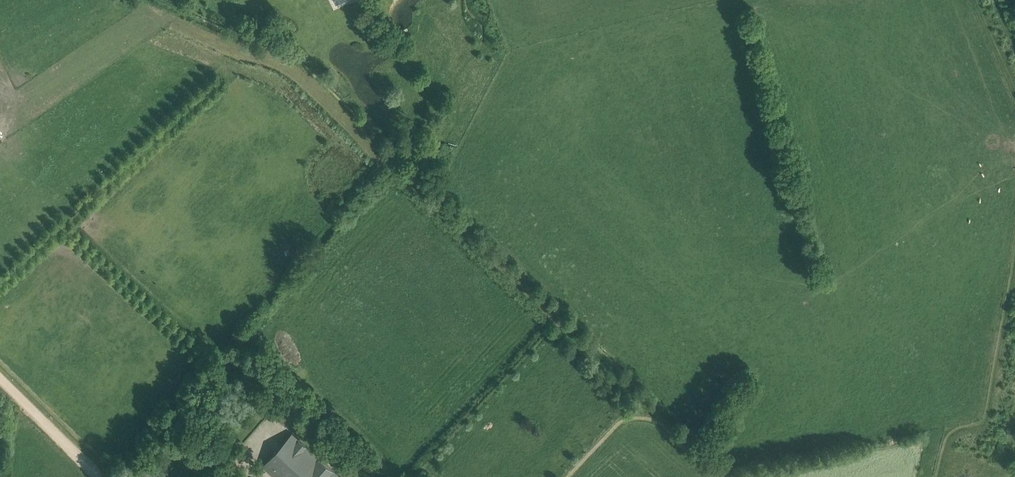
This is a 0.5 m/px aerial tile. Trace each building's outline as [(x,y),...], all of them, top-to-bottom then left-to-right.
[(275,476),(341,476),(292,433),(263,466),(275,476)]
